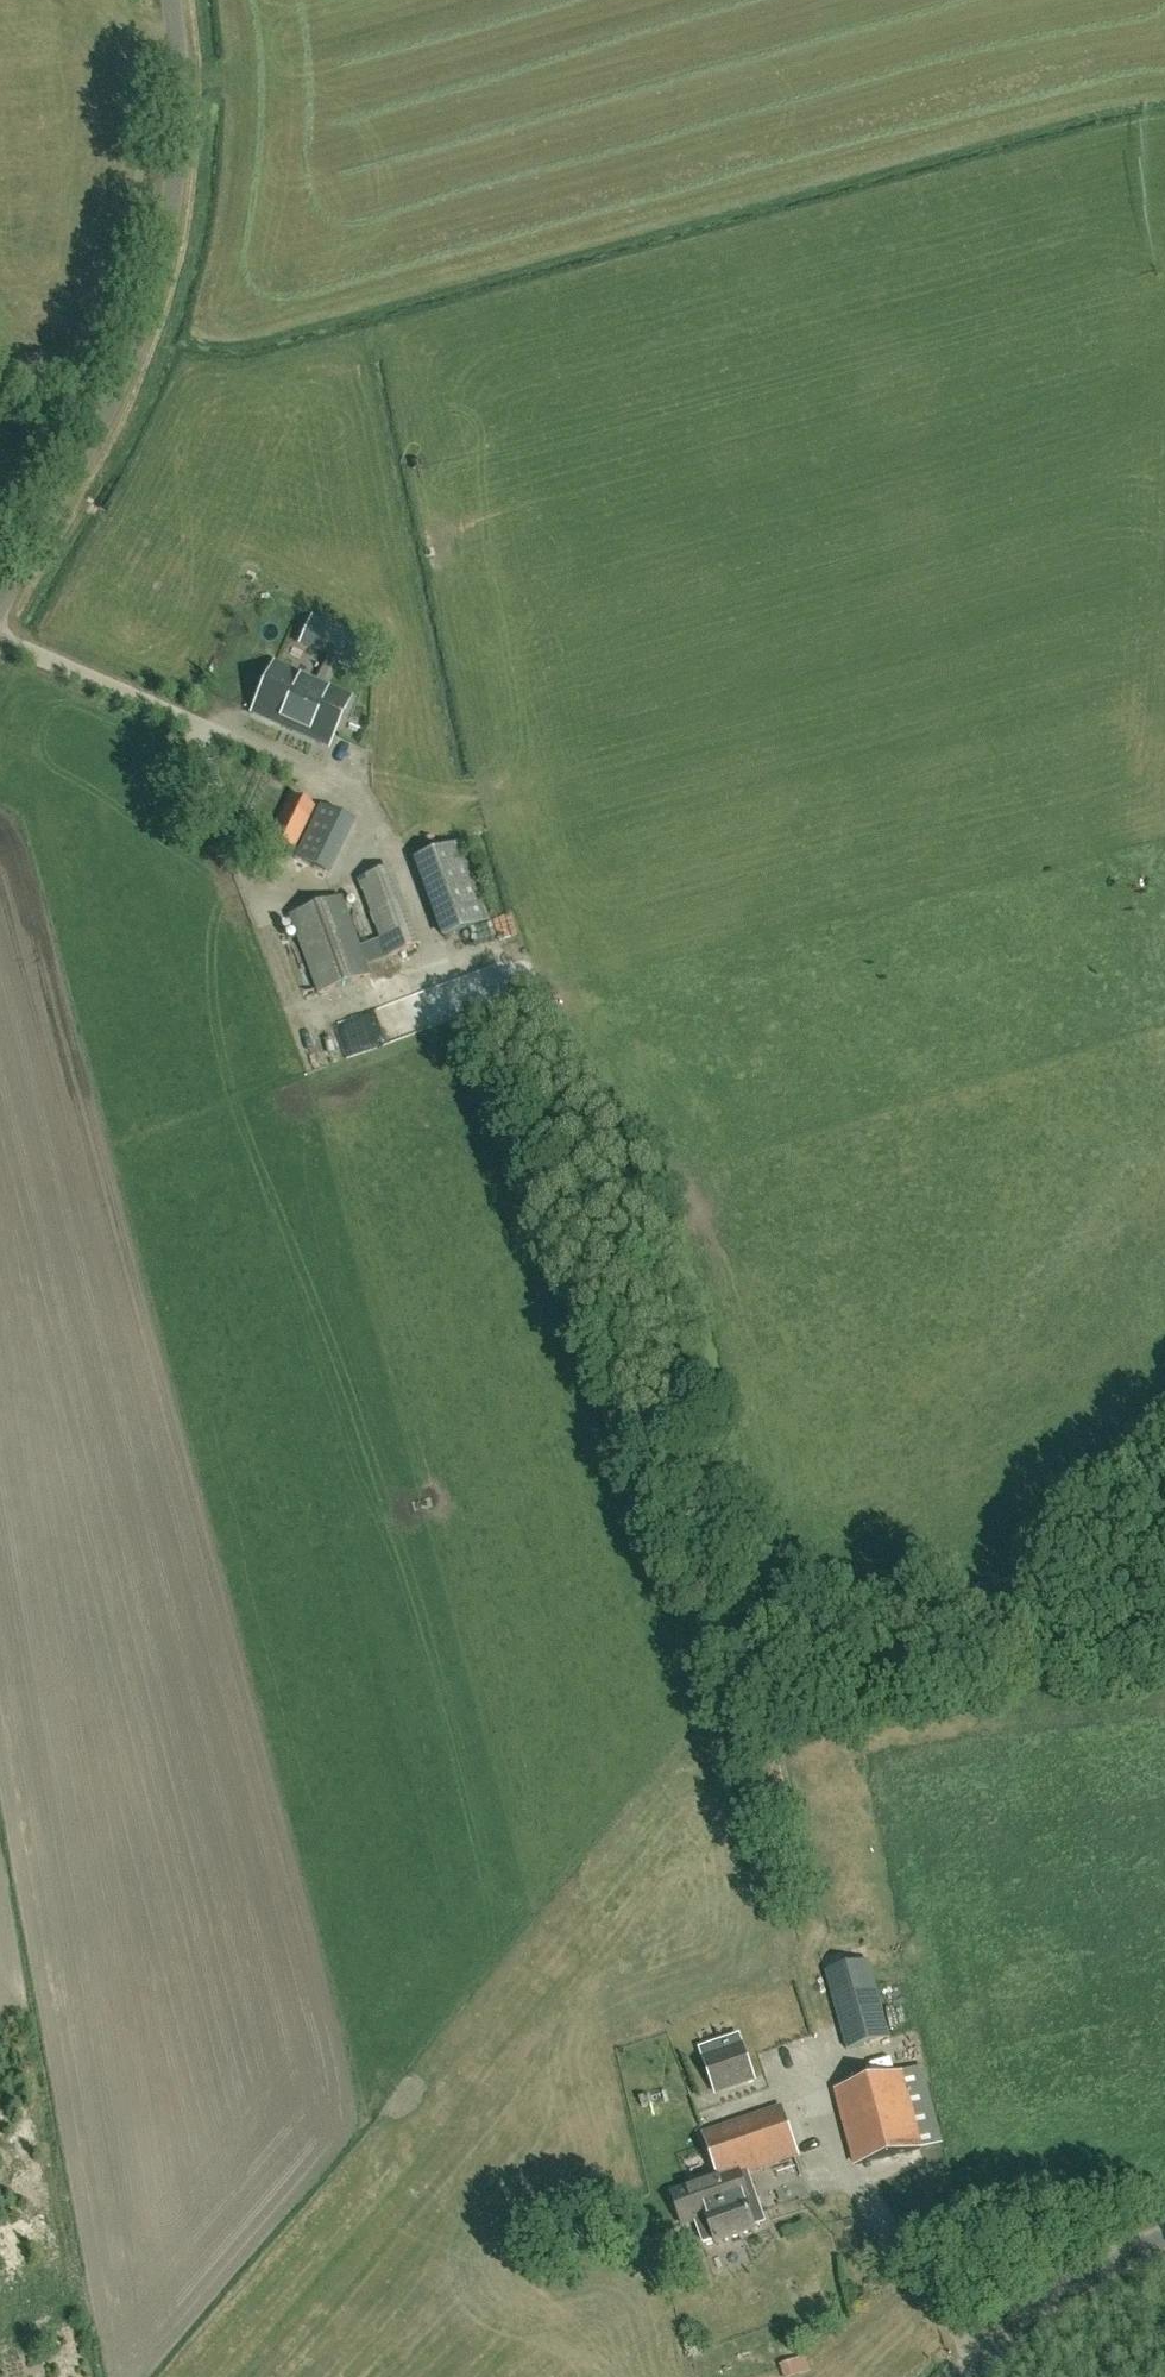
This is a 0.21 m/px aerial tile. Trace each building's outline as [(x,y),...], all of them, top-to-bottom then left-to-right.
[(248,710),(326,744),(346,697),(269,663),(248,710)] [(290,796),(270,838),(292,848),(312,806),(290,796)] [(320,805),(293,858),(326,874),(353,822),(320,805)] [(420,859),(450,940),(493,924),(463,843),(420,859)] [(357,881),(385,956),(417,944),(389,869),(357,881)] [(289,917),(318,995),(368,977),(340,899),(289,917)] [(372,1011),(333,1023),(343,1054),(382,1042),(372,1011)] [(827,1973),(847,2051),(890,2040),(870,1961),(827,1973)] [(739,2036),(700,2050),(715,2092),(754,2079),(739,2036)] [(920,2148),(901,2076),(900,2075),(836,2092),(856,2166),(920,2148)] [(782,2108),(702,2136),(717,2178),(671,2195),(682,2226),(708,2217),(718,2244),(757,2230),(744,2196),(743,2196),(737,2179),(799,2157),(782,2108)] [(814,2370),(808,2354),(783,2364),(788,2376),(796,2376),(814,2370)]
